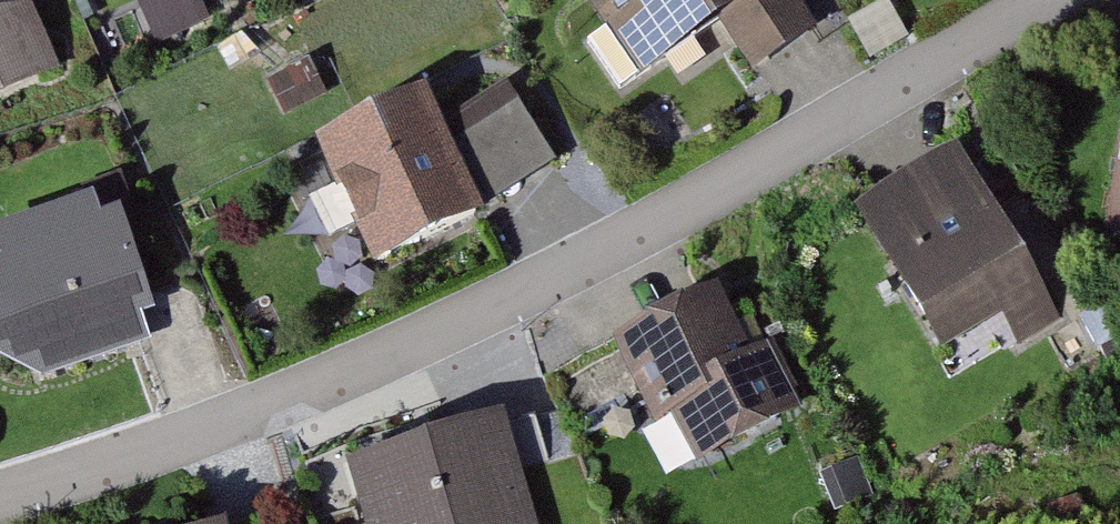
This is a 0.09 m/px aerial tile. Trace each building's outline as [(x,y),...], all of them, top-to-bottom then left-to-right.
[(76,72),(47,0),(0,0),(0,103),(76,72)] [(639,78),(644,74),(710,28),(718,23),(751,0),(585,0),(639,78)] [(718,23),(752,73),(817,28),(798,0),(751,0),(718,23)] [(451,110),(341,165),(398,276),(509,219),(501,204),(574,167),(551,121),(476,159),(451,110)] [(983,153),(871,209),(941,349),(992,324),(1001,343),(1063,312),(983,153)] [(11,243),(21,291),(0,329),(0,359),(55,391),(165,358),(122,209),(11,243)] [(739,297),(636,341),(670,419),(691,411),(716,469),(817,426),(787,358),(769,366),(739,297)] [(368,472),(380,523),(547,523),(526,435),(368,472)]
